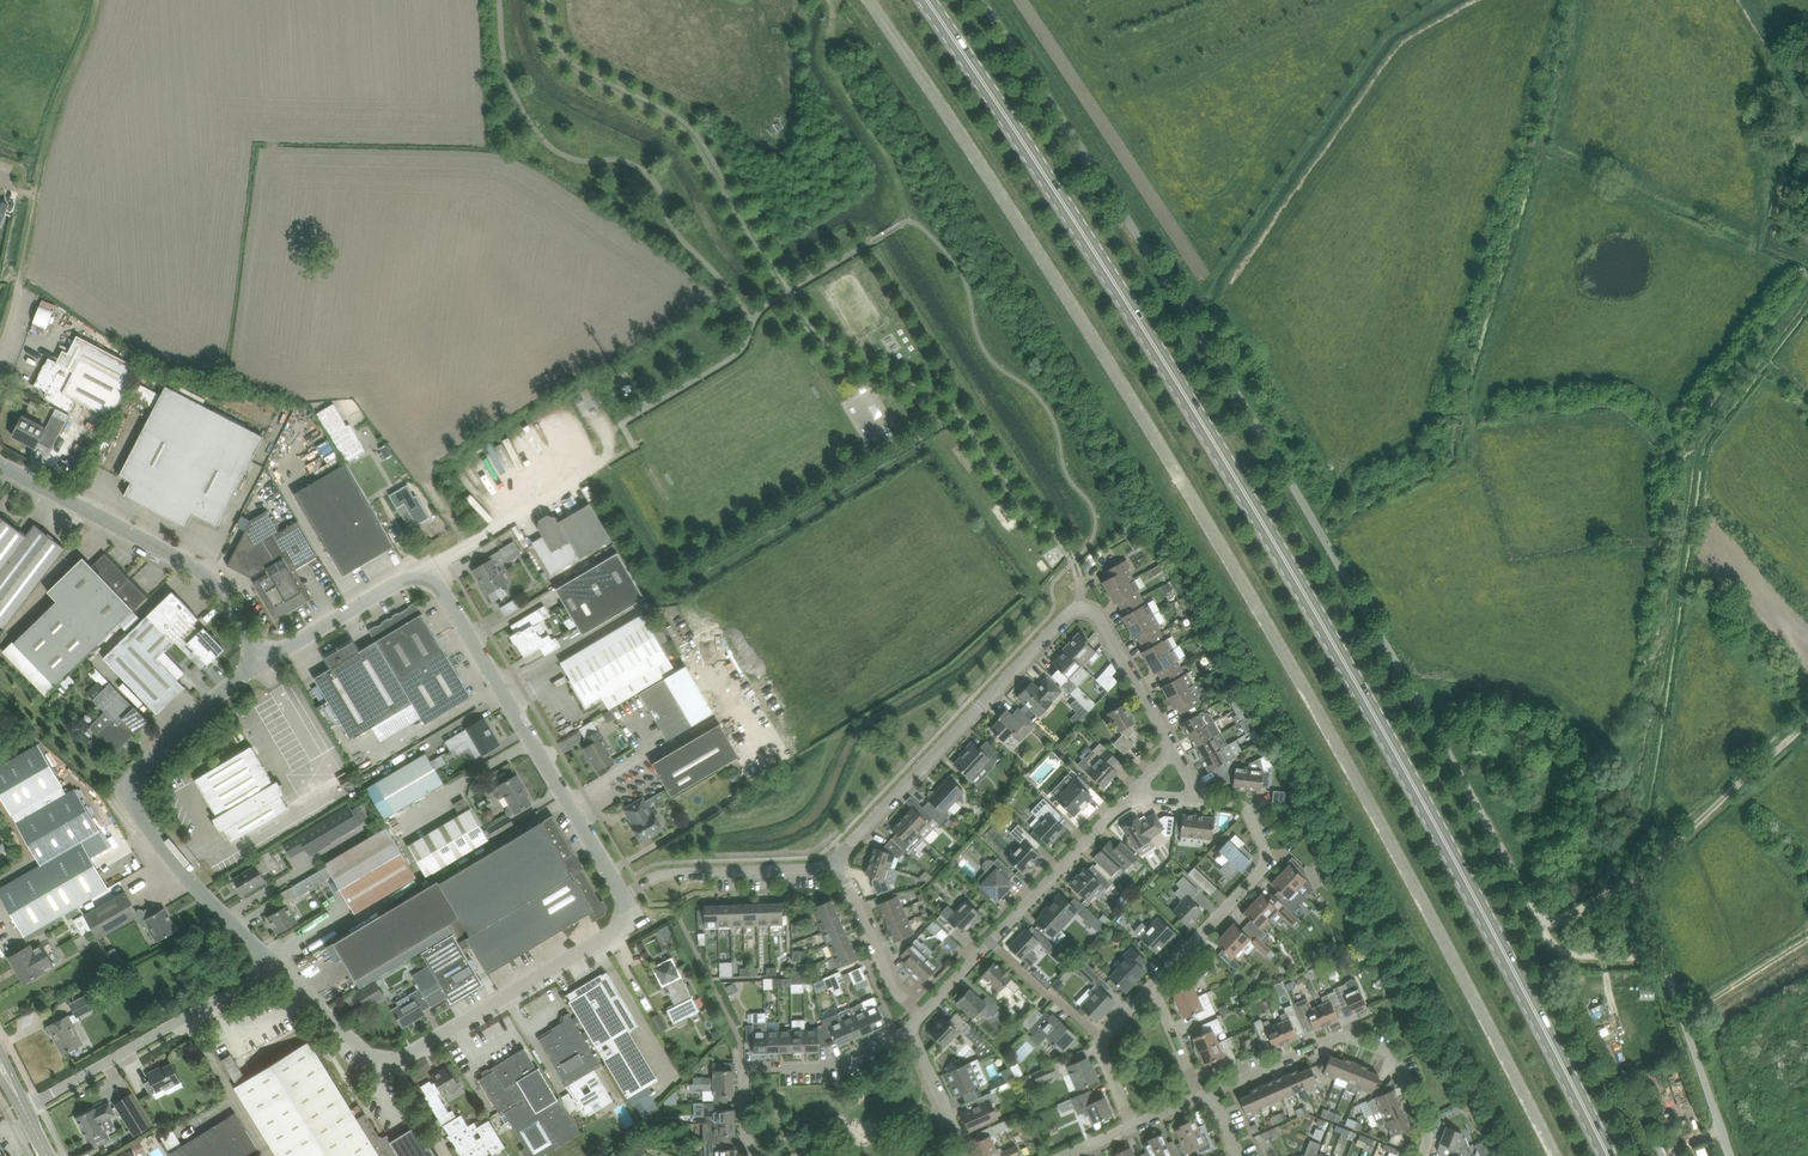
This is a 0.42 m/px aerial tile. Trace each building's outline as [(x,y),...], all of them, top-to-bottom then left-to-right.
[(1,224),(9,204),(0,201),(0,223),(1,224)] [(32,328),(47,333),(57,304),(43,298),(32,328)] [(49,358),(34,385),(47,392),(48,393),(48,394),(49,399),(51,400),(50,401),(55,403),(56,403),(57,404),(56,405),(62,408),(63,407),(69,410),(71,407),(72,408),(76,400),(111,418),(117,408),(129,384),(138,368),(77,336),(62,365),(49,358)] [(166,386),(161,396),(136,382),(129,395),(154,408),(119,476),(132,482),(125,496),(186,528),(193,514),(218,527),(264,437),(166,386)] [(334,404),(317,414),(346,463),(366,451),(350,424),(347,426),(334,404)] [(12,428),(12,432),(14,433),(13,435),(30,445),(36,448),(37,446),(39,443),(52,449),(70,415),(56,407),(52,415),(56,417),(51,425),(48,423),(45,428),(23,416),(22,418),(20,417),(16,420),(14,424),(12,428)] [(386,445),(381,448),(383,452),(387,458),(392,455),(386,445)] [(249,473),(258,476),(263,464),(254,461),(249,473)] [(329,553),(337,566),(343,576),(354,570),(355,572),(362,568),(361,566),(364,564),(363,562),(383,550),(384,552),(395,546),(381,522),(347,463),(294,494),(329,553)] [(405,478),(387,488),(398,507),(406,503),(418,525),(430,518),(417,495),(415,496),(405,478)] [(590,484),(583,488),(589,500),(596,497),(590,484)] [(589,503),(561,520),(583,557),(601,546),(611,540),(589,503)] [(251,577),(267,568),(270,573),(287,563),(293,574),(296,569),(319,556),(298,521),(279,532),(267,511),(251,520),(228,565),(251,577)] [(543,536),(532,542),(538,553),(552,575),(583,557),(561,520),(558,521),(555,516),(548,514),(539,520),(538,527),(543,536)] [(19,531),(0,516),(0,556),(19,531)] [(438,517),(419,528),(426,541),(445,530),(438,517)] [(0,556),(0,625),(5,629),(66,548),(35,524),(26,536),(19,531),(0,556)] [(508,595),(502,585),(506,583),(495,564),(503,559),(504,561),(506,561),(507,560),(508,562),(522,554),(514,541),(500,549),(501,550),(489,557),(491,560),(473,570),(479,580),(481,580),(489,593),(495,589),(501,599),(508,595)] [(618,552),(586,571),(613,616),(644,598),(618,552)] [(14,642),(56,685),(148,597),(105,553),(92,566),(83,558),(75,566),(48,592),(57,601),(14,642)] [(1107,579),(1104,580),(1107,585),(1105,587),(1108,593),(1133,579),(1127,568),(1130,567),(1126,559),(1103,572),(1107,579)] [(270,573),(254,582),(275,619),(308,600),(293,574),(287,563),(270,573)] [(590,599),(569,612),(583,634),(613,616),(586,571),(576,577),(590,599)] [(556,589),(569,612),(590,599),(576,577),(556,589)] [(1133,579),(1108,593),(1111,599),(1114,597),(1117,602),(1121,609),(1141,597),(1137,591),(1139,590),(1133,579)] [(1160,587),(1164,594),(1172,589),(1167,582),(1160,587)] [(173,591),(131,631),(158,659),(181,636),(188,643),(201,631),(194,624),(199,619),(173,591)] [(506,615),(521,606),(516,597),(501,606),(506,615)] [(1141,597),(1121,609),(1125,615),(1124,615),(1127,620),(1124,622),(1128,628),(1153,614),(1147,603),(1145,604),(1141,597)] [(370,631),(376,641),(412,703),(425,724),(472,697),(422,613),(422,614),(416,603),(370,631)] [(545,605),(521,619),(511,625),(512,626),(512,625),(517,632),(510,636),(515,644),(516,643),(525,657),(540,647),(545,655),(561,646),(556,637),(552,639),(549,634),(543,638),(541,635),(539,636),(533,625),(550,615),(545,605)] [(586,709),(604,698),(611,709),(675,671),(667,658),(642,614),(561,662),(574,683),(572,685),(586,709)] [(1153,614),(1128,628),(1131,634),(1134,632),(1136,637),(1137,637),(1141,644),(1161,632),(1157,626),(1159,625),(1153,614)] [(204,627),(201,631),(188,643),(197,653),(191,658),(202,669),(208,664),(208,665),(225,649),(204,627)] [(655,632),(669,656),(675,653),(661,629),(655,632)] [(185,687),(158,659),(131,631),(104,658),(158,714),(185,687)] [(1079,632),(1063,649),(1064,650),(1082,666),(1089,658),(1085,655),(1092,649),(1095,652),(1096,651),(1086,642),(1088,640),(1079,632)] [(1161,632),(1141,644),(1144,650),(1147,655),(1144,657),(1148,663),(1173,649),(1166,638),(1165,639),(1161,632)] [(315,678),(321,688),(351,739),(412,703),(376,641),(359,651),(353,641),(326,657),(332,667),(315,678)] [(1173,649),(1148,663),(1151,669),(1153,667),(1156,672),(1157,672),(1160,679),(1181,667),(1177,661),(1179,660),(1173,649)] [(1082,666),(1064,650),(1052,663),(1064,675),(1057,682),(1070,693),(1089,673),(1082,666)] [(1181,667),(1160,679),(1164,685),(1166,690),(1164,692),(1167,698),(1192,684),(1186,673),(1184,674),(1181,667)] [(88,693),(94,699),(93,699),(105,711),(90,727),(97,734),(98,733),(116,752),(137,732),(149,721),(135,707),(135,708),(127,700),(111,683),(110,683),(95,668),(90,673),(105,689),(104,689),(98,683),(88,693)] [(1096,679),(1099,682),(1102,686),(1109,678),(1103,672),(1096,679)] [(1018,699),(1023,703),(1025,702),(1039,715),(1051,702),(1051,701),(1060,691),(1046,677),(1039,684),(1041,685),(1037,689),(1031,683),(1018,696),(1020,697),(1018,699)] [(693,725),(665,678),(640,693),(667,740),(693,725)] [(1090,696),(1097,703),(1108,691),(1102,686),(1099,682),(1093,688),(1095,690),(1090,696)] [(1192,684),(1167,698),(1171,704),(1173,702),(1176,707),(1180,714),(1191,708),(1201,702),(1197,696),(1199,695),(1192,684)] [(1084,707),(1076,699),(1074,701),(1073,701),(1069,705),(1083,718),(1089,711),(1084,707)] [(1230,702),(1234,710),(1240,707),(1235,699),(1230,702)] [(1090,700),(1084,707),(1089,711),(1095,705),(1090,700)] [(1122,733),(1112,743),(1124,755),(1134,744),(1128,738),(1133,732),(1130,725),(1134,723),(1123,704),(1108,713),(1118,732),(1119,730),(1122,733)] [(1240,707),(1234,710),(1237,714),(1233,717),(1236,723),(1239,721),(1241,721),(1246,718),(1240,707)] [(999,722),(998,721),(990,729),(1003,742),(1011,734),(1019,742),(1035,725),(1026,716),(1017,708),(1011,714),(1006,709),(1000,715),(1003,718),(999,722)] [(1185,725),(1183,726),(1188,735),(1207,725),(1214,721),(1212,716),(1210,715),(1208,713),(1206,713),(1203,713),(1202,711),(1183,722),(1185,725)] [(1241,721),(1239,721),(1246,734),(1248,733),(1253,730),(1255,729),(1248,717),(1246,718),(1241,721)] [(499,744),(484,718),(445,741),(451,750),(467,741),(476,757),(499,744)] [(582,727),(588,737),(585,739),(589,745),(585,748),(598,770),(613,760),(605,747),(608,745),(599,730),(598,731),(592,721),(582,727)] [(1207,725),(1188,735),(1195,747),(1213,737),(1221,732),(1214,721),(1207,725)] [(720,723),(652,763),(671,796),(739,756),(720,723)] [(1248,733),(1254,745),(1262,741),(1255,729),(1253,730),(1248,733)] [(1213,737),(1195,747),(1201,759),(1220,748),(1213,737)] [(954,764),(963,772),(969,778),(982,765),(984,767),(991,761),(993,763),(1001,755),(986,741),(979,748),(973,743),(954,764)] [(0,765),(0,794),(17,823),(41,865),(0,888),(0,893),(25,936),(27,935),(35,930),(45,924),(109,888),(91,857),(109,847),(100,831),(89,812),(76,789),(68,794),(38,743),(0,765)] [(1087,772),(1095,779),(1103,787),(1117,773),(1108,765),(1115,757),(1106,749),(1100,743),(1092,751),(1094,753),(1085,762),(1091,767),(1087,772)] [(1229,744),(1220,748),(1201,759),(1206,768),(1209,767),(1211,770),(1219,782),(1228,768),(1236,756),(1229,744)] [(252,746),(196,779),(217,816),(213,818),(216,823),(214,824),(214,825),(217,824),(221,831),(225,829),(232,842),(289,809),(281,795),(286,792),(281,785),(284,784),(283,783),(281,784),(278,780),(273,782),(252,746)] [(444,783),(436,770),(431,761),(426,752),(416,758),(370,785),(389,816),(434,789),(444,783)] [(442,755),(431,761),(436,770),(447,764),(442,755)] [(1249,767),(1246,789),(1257,790),(1257,787),(1261,787),(1268,787),(1270,771),(1263,770),(1263,769),(1260,758),(1249,764),(1249,767)] [(1228,768),(1219,782),(1233,783),(1233,784),(1236,785),(1236,787),(1246,789),(1249,767),(1235,766),(1234,769),(1228,768)] [(517,775),(495,788),(494,790),(493,791),(494,793),(494,794),(495,796),(497,797),(498,797),(500,797),(502,796),(505,795),(515,813),(531,803),(523,789),(525,788),(517,775)] [(1057,797),(1053,802),(1056,806),(1060,802),(1073,815),(1074,815),(1072,813),(1081,803),(1083,805),(1091,796),(1074,780),(1073,781),(1066,775),(1051,791),(1057,797)] [(923,807),(939,823),(940,824),(948,816),(948,808),(955,801),(963,801),(963,792),(964,792),(957,786),(949,778),(937,790),(929,791),(929,799),(928,800),(929,801),(923,807)] [(1273,790),(1272,801),(1297,804),(1291,792),(1273,790)] [(629,816),(634,824),(637,829),(635,831),(641,842),(663,829),(657,819),(653,812),(652,813),(649,808),(643,798),(624,809),(629,817),(629,816)] [(1038,834),(1040,836),(1049,845),(1060,833),(1061,833),(1065,829),(1062,826),(1061,827),(1049,815),(1054,809),(1046,801),(1043,798),(1030,811),(1041,821),(1033,830),(1038,834)] [(352,809),(349,804),(283,844),(291,857),(306,848),(309,855),(361,824),(369,819),(361,804),(352,809)] [(912,808),(902,818),(923,838),(939,823),(923,807),(922,807),(917,812),(912,808)] [(470,808),(460,814),(408,845),(427,877),(489,839),(470,808)] [(1122,827),(1129,837),(1136,848),(1150,839),(1150,838),(1164,828),(1155,814),(1140,823),(1137,818),(1122,827)] [(1182,814),(1181,826),(1180,836),(1212,839),(1214,818),(1182,814)] [(553,815),(439,882),(460,917),(453,921),(461,935),(468,930),(471,935),(466,937),(482,963),(488,973),(562,929),(569,935),(568,936),(568,937),(580,922),(578,919),(588,913),(593,921),(606,914),(608,907),(603,899),(601,901),(582,869),(584,868),(553,815)] [(487,827),(492,836),(514,823),(509,815),(487,827)] [(891,838),(900,846),(908,854),(923,838),(902,818),(892,829),(896,833),(891,838)] [(1007,857),(1014,864),(1022,872),(1039,854),(1029,845),(1034,839),(1019,824),(1011,833),(1021,842),(1007,857)] [(327,866),(289,888),(279,894),(286,907),(269,917),(278,933),(297,921),(292,913),(297,910),(293,903),(297,901),(295,898),(311,889),(311,890),(316,887),(317,889),(318,889),(321,888),(322,885),(320,883),(330,878),(330,877),(327,878),(327,877),(332,874),(355,913),(417,876),(387,827),(326,863),(327,866)] [(874,848),(870,861),(890,868),(894,856),(899,858),(903,853),(898,849),(890,840),(881,850),(874,848)] [(1110,841),(1110,840),(1093,858),(1112,876),(1123,865),(1126,868),(1137,857),(1125,845),(1119,851),(1109,841),(1110,841)] [(1228,840),(1220,849),(1219,850),(1229,860),(1220,869),(1230,879),(1239,869),(1242,872),(1249,863),(1247,861),(1252,856),(1242,846),(1239,850),(1228,840)] [(256,865),(244,872),(234,878),(243,894),(265,881),(261,874),(267,870),(267,871),(277,865),(269,852),(260,858),(262,862),(256,866),(256,865)] [(952,856),(947,862),(950,864),(953,866),(958,861),(952,856)] [(984,869),(985,871),(990,876),(982,885),(997,899),(1009,887),(1006,884),(1016,874),(998,857),(994,861),(991,859),(989,859),(987,859),(985,860),(983,861),(982,863),(982,865),(982,867),(983,868),(984,869)] [(890,868),(870,861),(865,874),(879,879),(877,885),(887,889),(889,882),(886,881),(890,868)] [(1281,873),(1280,874),(1304,897),(1304,896),(1303,895),(1310,887),(1301,870),(1298,873),(1290,865),(1280,871),(1281,873)] [(1112,883),(1094,866),(1089,872),(1085,869),(1081,873),(1079,872),(1069,883),(1078,892),(1088,902),(1095,894),(1093,893),(1101,885),(1106,890),(1112,883)] [(1194,866),(1187,873),(1210,895),(1216,888),(1194,866)] [(1339,883),(1330,866),(1318,873),(1327,889),(1339,883)] [(920,876),(925,881),(931,875),(926,870),(920,876)] [(1282,893),(1277,899),(1288,909),(1289,908),(1291,910),(1304,897),(1280,874),(1271,883),(1282,893)] [(1173,911),(1179,917),(1187,925),(1201,911),(1192,902),(1194,900),(1192,898),(1199,891),(1190,883),(1183,876),(1176,884),(1180,887),(1174,893),(1181,899),(1179,902),(1180,904),(1173,911)] [(437,879),(328,945),(336,957),(341,954),(360,987),(453,931),(448,924),(453,921),(460,917),(439,882),(438,880),(437,879)] [(105,891),(81,906),(85,914),(110,898),(105,891)] [(126,891),(115,897),(85,915),(98,939),(136,917),(142,927),(148,924),(158,941),(167,936),(177,930),(165,908),(146,919),(143,913),(139,915),(126,891)] [(1036,921),(1044,929),(1051,935),(1057,929),(1064,922),(1062,921),(1068,915),(1071,917),(1077,911),(1068,902),(1059,894),(1045,909),(1046,910),(1036,921)] [(1261,894),(1252,903),(1269,919),(1276,925),(1284,916),(1292,924),(1298,918),(1288,909),(1277,899),(1272,904),(1261,894)] [(878,904),(883,916),(903,908),(898,895),(878,904)] [(831,899),(811,908),(817,920),(837,911),(831,899)] [(934,921),(949,935),(949,936),(956,928),(959,931),(962,928),(966,931),(970,926),(969,925),(971,923),(973,924),(982,915),(967,901),(963,904),(961,902),(946,918),(941,913),(934,921)] [(769,903),(756,904),(757,925),(770,925),(769,903)] [(782,903),(769,903),(770,925),(783,924),(782,903)] [(1252,903),(1243,913),(1260,928),(1269,919),(1252,903)] [(743,904),(730,905),(731,926),(744,926),(743,904)] [(756,904),(743,904),(744,926),(757,925),(756,904)] [(717,905),(704,906),(705,927),(718,927),(717,905)] [(730,905),(717,905),(718,927),(731,926),(730,905)] [(903,908),(883,916),(889,929),(909,920),(903,908)] [(1086,908),(1080,915),(1091,926),(1098,919),(1086,908)] [(837,911),(817,920),(822,932),(842,923),(837,911)] [(1099,918),(1106,926),(1111,921),(1104,913),(1099,918)] [(1134,931),(1140,937),(1139,938),(1156,953),(1169,939),(1170,940),(1176,934),(1163,921),(1161,924),(1156,918),(1147,927),(1142,922),(1134,931)] [(909,920),(889,929),(894,942),(914,933),(909,920)] [(928,927),(934,933),(939,927),(933,921),(928,927)] [(842,923),(822,932),(827,944),(847,935),(842,923)] [(1233,923),(1224,933),(1241,948),(1250,939),(1242,931),(1233,923)] [(45,924),(35,930),(38,936),(49,930),(45,924)] [(1022,959),(1023,958),(1030,966),(1039,957),(1031,950),(1038,942),(1034,938),(1025,929),(1009,947),(1022,959)] [(1262,930),(1257,936),(1261,939),(1266,934),(1262,930)] [(420,988),(430,1004),(431,1006),(479,977),(453,933),(422,952),(430,965),(413,975),(420,988)] [(1224,933),(1215,942),(1224,950),(1232,958),(1241,948),(1224,933)] [(847,935),(827,944),(832,956),(852,947),(847,935)] [(944,940),(945,942),(954,950),(959,945),(949,936),(949,935),(944,940)] [(1251,941),(1255,945),(1265,955),(1271,949),(1261,939),(1257,936),(1251,941)] [(916,938),(911,944),(903,952),(908,957),(903,962),(913,972),(928,956),(933,951),(923,942),(921,943),(916,938)] [(1041,945),(1049,953),(1066,969),(1071,963),(1046,939),(1041,945)] [(30,945),(20,951),(10,957),(16,967),(19,965),(28,981),(45,971),(44,970),(53,965),(42,945),(38,948),(37,946),(32,949),(30,945)] [(227,946),(223,950),(227,955),(232,950),(227,946)] [(852,947),(832,956),(838,968),(858,959),(852,947)] [(1110,977),(1116,983),(1125,992),(1134,982),(1132,980),(1143,969),(1141,967),(1146,961),(1132,947),(1120,960),(1123,963),(1110,977)] [(1341,956),(1338,949),(1325,955),(1328,961),(1341,956)] [(700,996),(694,999),(693,997),(692,997),(682,977),(683,977),(672,956),(652,967),(662,987),(666,985),(676,1005),(667,1010),(674,1024),(700,1011),(698,1007),(704,1003),(700,996)] [(928,956),(913,972),(924,982),(938,966),(930,958),(928,956)] [(1234,959),(1229,965),(1235,971),(1240,965),(1234,959)] [(1083,961),(1076,968),(1092,983),(1099,976),(1083,961)] [(720,962),(720,977),(733,976),(732,962),(720,962)] [(982,975),(991,984),(999,992),(999,991),(1003,994),(1005,995),(1007,995),(1009,994),(1011,993),(1012,991),(1014,993),(1020,987),(1008,975),(1009,974),(1003,968),(1002,969),(994,962),(982,975)] [(1172,991),(1174,996),(1174,1001),(1176,1006),(1197,996),(1194,989),(1203,985),(1194,965),(1181,978),(1185,986),(1172,991)] [(1314,969),(1319,978),(1327,974),(1322,965),(1314,969)] [(1334,966),(1326,970),(1330,980),(1339,976),(1334,966)] [(861,967),(849,972),(854,984),(866,979),(861,967)] [(758,968),(746,968),(746,976),(758,975),(758,968)] [(804,983),(804,978),(803,968),(791,973),(791,983),(804,983)] [(1035,970),(1030,974),(1037,980),(1041,975),(1035,970)] [(570,1001),(576,1012),(632,1104),(653,1091),(648,1084),(658,1078),(629,1031),(639,1025),(607,972),(602,975),(603,977),(601,978),(599,975),(566,995),(566,996),(569,994),(572,999),(572,1000),(570,1001)] [(824,977),(828,988),(834,986),(830,975),(824,977)] [(1265,976),(1260,981),(1266,986),(1270,981),(1265,976)] [(1042,977),(1038,981),(1046,988),(1050,984),(1042,977)] [(1346,983),(1333,989),(1341,1007),(1348,1004),(1352,1014),(1367,1007),(1362,996),(1358,988),(1359,985),(1356,980),(1352,979),(1346,981),(1346,983)] [(375,980),(367,985),(356,991),(365,1005),(383,994),(375,980)] [(727,986),(732,993),(739,988),(734,981),(727,986)] [(1292,981),(1286,984),(1288,990),(1295,988),(1292,981)] [(1054,983),(1051,986),(1057,992),(1060,988),(1054,983)] [(1094,993),(1089,998),(1081,1007),(1097,1022),(1115,1002),(1106,994),(1096,984),(1090,990),(1094,993)] [(412,998),(403,1003),(393,1010),(403,1027),(425,1014),(422,1009),(430,1004),(420,988),(409,994),(412,998)] [(956,1002),(965,1011),(973,1018),(980,1011),(983,1013),(986,1010),(993,1017),(1001,1009),(996,1004),(991,1009),(970,989),(956,1002)] [(1323,1003),(1317,1005),(1326,1025),(1338,1020),(1333,1008),(1340,1005),(1341,1007),(1333,989),(1334,991),(1321,997),(1323,1003)] [(75,1013),(59,1021),(48,1026),(63,1054),(83,1044),(71,1020),(96,1007),(90,994),(71,1004),(75,1013)] [(1197,996),(1176,1006),(1178,1010),(1182,1013),(1184,1018),(1196,1012),(1200,1020),(1215,1013),(1209,1000),(1201,1003),(1197,996)] [(862,1002),(862,1003),(865,1009),(874,1029),(886,1024),(883,1017),(878,1006),(874,997),(862,1002)] [(1294,1003),(1296,1008),(1301,1019),(1308,1016),(1314,1030),(1326,1025),(1317,1005),(1312,1008),(1309,1002),(1303,1005),(1302,1000),(1294,1003)] [(862,1003),(851,1008),(853,1014),(862,1034),(874,1029),(865,1009),(862,1003)] [(360,1005),(353,1009),(358,1016),(364,1011),(360,1005)] [(883,1005),(878,1006),(883,1017),(888,1016),(883,1005)] [(1226,1005),(1219,1008),(1221,1013),(1228,1010),(1226,1005)] [(1282,1021),(1277,1023),(1285,1043),(1297,1038),(1291,1023),(1298,1020),(1291,1005),(1283,1008),(1285,1013),(1280,1015),(1282,1021)] [(839,1013),(841,1019),(850,1039),(862,1034),(853,1014),(851,1008),(839,1013)] [(1036,1008),(1027,1017),(1022,1023),(1028,1029),(1034,1023),(1042,1014),(1036,1008)] [(594,1109),(591,1105),(599,1100),(603,1107),(614,1100),(594,1068),(600,1065),(569,1012),(564,1015),(562,1022),(552,1028),(551,1032),(539,1039),(567,1085),(566,1086),(567,1089),(568,1088),(574,1097),(576,1096),(577,1099),(576,1100),(585,1115),(594,1109)] [(1052,1014),(1044,1023),(1030,1037),(1038,1044),(1046,1036),(1063,1052),(1067,1048),(1069,1046),(1077,1037),(1061,1023),(1060,1023),(1052,1016),(1053,1015),(1052,1014)] [(935,1024),(929,1032),(930,1035),(933,1038),(936,1038),(945,1047),(945,1046),(944,1045),(950,1038),(951,1040),(953,1038),(959,1032),(963,1036),(965,1035),(978,1047),(974,1051),(980,1057),(995,1050),(981,1037),(982,1036),(972,1027),(966,1022),(965,1021),(959,1027),(952,1020),(949,1022),(943,1016),(939,1020),(938,1020),(935,1023),(935,1024)] [(1192,1038),(1194,1042),(1195,1049),(1196,1052),(1218,1043),(1215,1035),(1223,1031),(1217,1018),(1202,1025),(1205,1032),(1192,1038)] [(828,1022),(823,1024),(828,1046),(837,1042),(838,1045),(850,1039),(841,1019),(829,1025),(828,1022)] [(1260,1019),(1253,1022),(1260,1039),(1267,1036),(1273,1049),(1285,1043),(1277,1023),(1271,1026),(1268,1020),(1262,1023),(1260,1019)] [(766,1022),(753,1022),(753,1025),(746,1025),(747,1043),(753,1042),(754,1052),(767,1052),(766,1030),(767,1030),(766,1022)] [(818,1028),(805,1029),(806,1050),(819,1050),(819,1046),(828,1046),(823,1024),(818,1026),(818,1028)] [(1607,1034),(1604,1028),(1597,1031),(1600,1038),(1607,1034)] [(767,1030),(766,1030),(767,1052),(780,1051),(779,1029),(767,1030)] [(792,1029),(779,1029),(780,1051),(793,1051),(792,1029)] [(805,1029),(792,1029),(793,1051),(806,1050),(805,1029)] [(1218,1043),(1196,1052),(1197,1055),(1202,1060),(1204,1064),(1217,1059),(1220,1066),(1236,1059),(1231,1049),(1235,1046),(1234,1044),(1231,1037),(1218,1043)] [(1254,1042),(1258,1050),(1264,1047),(1260,1039),(1254,1042)] [(235,1087),(241,1098),(277,1155),(436,1155),(417,1125),(392,1141),(391,1140),(386,1143),(381,1135),(380,1136),(365,1113),(359,1117),(357,1119),(309,1041),(235,1087)] [(485,1089),(500,1114),(504,1112),(519,1135),(520,1135),(522,1138),(521,1139),(526,1147),(521,1150),(525,1155),(541,1155),(581,1132),(560,1097),(558,1099),(539,1067),(537,1068),(525,1048),(491,1068),(493,1070),(492,1071),(490,1069),(490,1070),(484,1074),(485,1076),(479,1079),(485,1089)] [(231,1054),(223,1059),(221,1060),(236,1084),(246,1078),(231,1054)] [(1319,1069),(1324,1071),(1323,1074),(1335,1079),(1343,1058),(1342,1060),(1330,1056),(1327,1064),(1322,1062),(1319,1069)] [(1087,1058),(1076,1063),(1060,1069),(1063,1076),(1070,1073),(1077,1089),(1087,1085),(1098,1080),(1094,1070),(1092,1071),(1087,1058)] [(1343,1058),(1335,1079),(1336,1076),(1348,1081),(1355,1063),(1343,1058)] [(952,1060),(945,1067),(947,1072),(957,1067),(955,1063),(952,1060)] [(696,1078),(696,1082),(696,1083),(703,1083),(734,1082),(733,1069),(726,1070),(726,1062),(713,1063),(713,1077),(696,1078)] [(969,1062),(958,1067),(957,1067),(947,1072),(957,1096),(963,1094),(967,1103),(978,1098),(974,1089),(979,1086),(969,1062)] [(1345,1089),(1357,1093),(1359,1088),(1368,1068),(1355,1063),(1348,1081),(1345,1089)] [(144,1083),(150,1094),(150,1095),(180,1080),(171,1064),(149,1076),(151,1080),(144,1083)] [(1053,1064),(1033,1073),(1037,1083),(1057,1074),(1053,1064)] [(1010,1066),(1001,1070),(1006,1082),(1016,1078),(1010,1066)] [(430,1080),(421,1086),(429,1100),(428,1101),(438,1118),(439,1118),(444,1125),(450,1135),(468,1124),(462,1114),(457,1117),(453,1110),(449,1112),(438,1093),(442,1091),(444,1095),(451,1091),(451,1090),(459,1085),(448,1067),(436,1075),(435,1073),(432,1075),(436,1081),(432,1084),(430,1080)] [(1311,1067),(1299,1072),(1307,1090),(1318,1085),(1316,1078),(1311,1067)] [(1368,1068),(1359,1088),(1372,1093),(1373,1088),(1378,1090),(1381,1083),(1376,1081),(1379,1075),(1367,1070),(1368,1068)] [(1298,1070),(1286,1075),(1293,1093),(1305,1088),(1306,1091),(1307,1090),(1299,1072),(1298,1070)] [(1286,1075),(1274,1080),(1281,1098),(1293,1093),(1286,1075)] [(1274,1080),(1262,1086),(1269,1103),(1281,1098),(1274,1080)] [(688,1083),(688,1088),(692,1088),(692,1090),(703,1090),(704,1100),(714,1100),(714,1102),(727,1102),(727,1095),(734,1095),(734,1082),(703,1083),(696,1083),(696,1082),(688,1083)] [(1006,1083),(990,1090),(991,1092),(992,1094),(1008,1087),(1006,1083)] [(1250,1091),(1251,1093),(1259,1111),(1258,1108),(1269,1103),(1262,1086),(1250,1091)] [(1373,1113),(1380,1110),(1399,1102),(1394,1089),(1374,1097),(1375,1098),(1368,1101),(1373,1113)] [(1090,1090),(1079,1095),(1071,1098),(1077,1112),(1086,1107),(1088,1112),(1093,1123),(1113,1115),(1105,1097),(1095,1101),(1090,1090)] [(991,1092),(978,1098),(967,1103),(966,1103),(968,1110),(962,1113),(970,1130),(997,1118),(990,1101),(994,1099),(992,1094),(991,1092)] [(114,1104),(120,1114),(134,1136),(152,1125),(132,1093),(114,1104)] [(1239,1099),(1247,1116),(1259,1111),(1251,1093),(1239,1099)] [(95,1147),(106,1141),(110,1139),(106,1131),(101,1121),(115,1114),(109,1102),(95,1109),(95,1108),(76,1117),(88,1140),(91,1138),(95,1147)] [(703,1103),(704,1116),(698,1116),(698,1123),(705,1123),(735,1121),(734,1109),(728,1109),(727,1102),(714,1102),(703,1103)] [(1399,1102),(1380,1110),(1386,1123),(1405,1114),(1399,1102)] [(1305,1105),(1300,1107),(1303,1114),(1308,1112),(1305,1105)] [(1300,1107),(1295,1109),(1298,1116),(1303,1114),(1300,1107)] [(1323,1107),(1320,1114),(1326,1116),(1328,1110),(1323,1107)] [(1280,1112),(1269,1117),(1273,1124),(1283,1119),(1280,1112)] [(183,1145),(173,1129),(161,1137),(173,1155),(249,1155),(259,1150),(236,1113),(183,1145)] [(1405,1114),(1386,1123),(1391,1135),(1388,1142),(1402,1147),(1405,1141),(1401,1131),(1410,1127),(1405,1114)] [(475,1122),(469,1126),(468,1124),(450,1135),(449,1135),(449,1136),(450,1136),(457,1147),(457,1149),(459,1153),(460,1153),(462,1155),(476,1155),(478,1155),(479,1155),(485,1155),(489,1153),(487,1150),(489,1148),(493,1154),(497,1152),(498,1153),(501,1151),(502,1149),(506,1147),(489,1119),(478,1126),(475,1122)] [(1005,1120),(990,1126),(993,1134),(1008,1128),(1005,1120)] [(1176,1131),(1181,1142),(1175,1144),(1179,1152),(1184,1149),(1186,1153),(1196,1148),(1198,1153),(1206,1150),(1207,1152),(1215,1149),(1214,1147),(1211,1140),(1205,1126),(1198,1129),(1194,1120),(1184,1124),(1186,1127),(1176,1131)] [(735,1121),(705,1123),(705,1142),(729,1141),(728,1134),(735,1134),(735,1121)] [(1440,1155),(1447,1155),(1466,1148),(1466,1147),(1469,1146),(1465,1137),(1461,1135),(1462,1133),(1457,1131),(1446,1127),(1440,1143),(1446,1145),(1446,1146),(1437,1150),(1440,1155)] [(1268,1130),(1260,1134),(1263,1139),(1270,1135),(1268,1130)] [(1173,1140),(1166,1143),(1162,1134),(1152,1138),(1154,1141),(1144,1145),(1147,1152),(1141,1154),(1142,1155),(1180,1155),(1173,1140)] [(1360,1134),(1358,1139),(1366,1143),(1368,1137),(1360,1134)] [(986,1137),(975,1142),(981,1155),(984,1155),(989,1154),(989,1155),(990,1155),(1018,1155),(1020,1155),(1015,1145),(1002,1152),(1000,1148),(997,1150),(990,1135),(986,1137)] [(1300,1155),(1318,1155),(1319,1154),(1317,1153),(1320,1144),(1310,1140),(1304,1155),(1302,1155),(1300,1155)] [(705,1142),(706,1155),(736,1155),(736,1148),(729,1148),(729,1141),(705,1142)] [(1476,1145),(1475,1145),(1478,1151),(1485,1148),(1482,1142),(1476,1145)] [(1130,1148),(1121,1152),(1122,1154),(1118,1155),(1134,1155),(1130,1148)] [(1447,1155),(1470,1155),(1466,1148),(1447,1155)]
